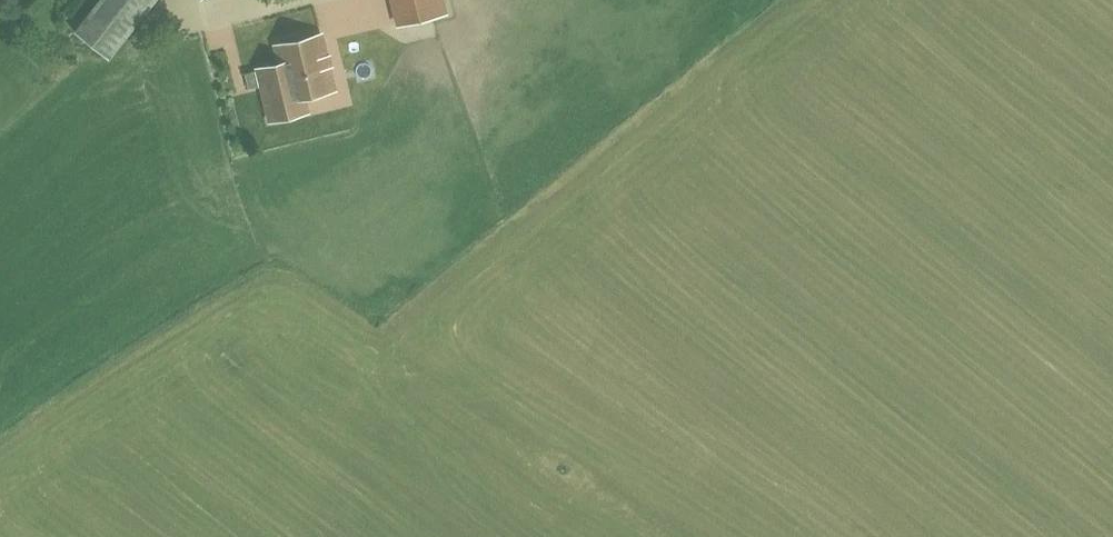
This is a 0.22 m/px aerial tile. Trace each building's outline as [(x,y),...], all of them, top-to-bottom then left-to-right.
[(75,31),(110,58),(156,0),(99,0),(75,31)] [(447,11),(444,0),(398,0),(403,22),(447,11)] [(304,96),(335,89),(322,35),(276,46),(281,64),(258,69),(271,120),(308,111),(304,96)]
